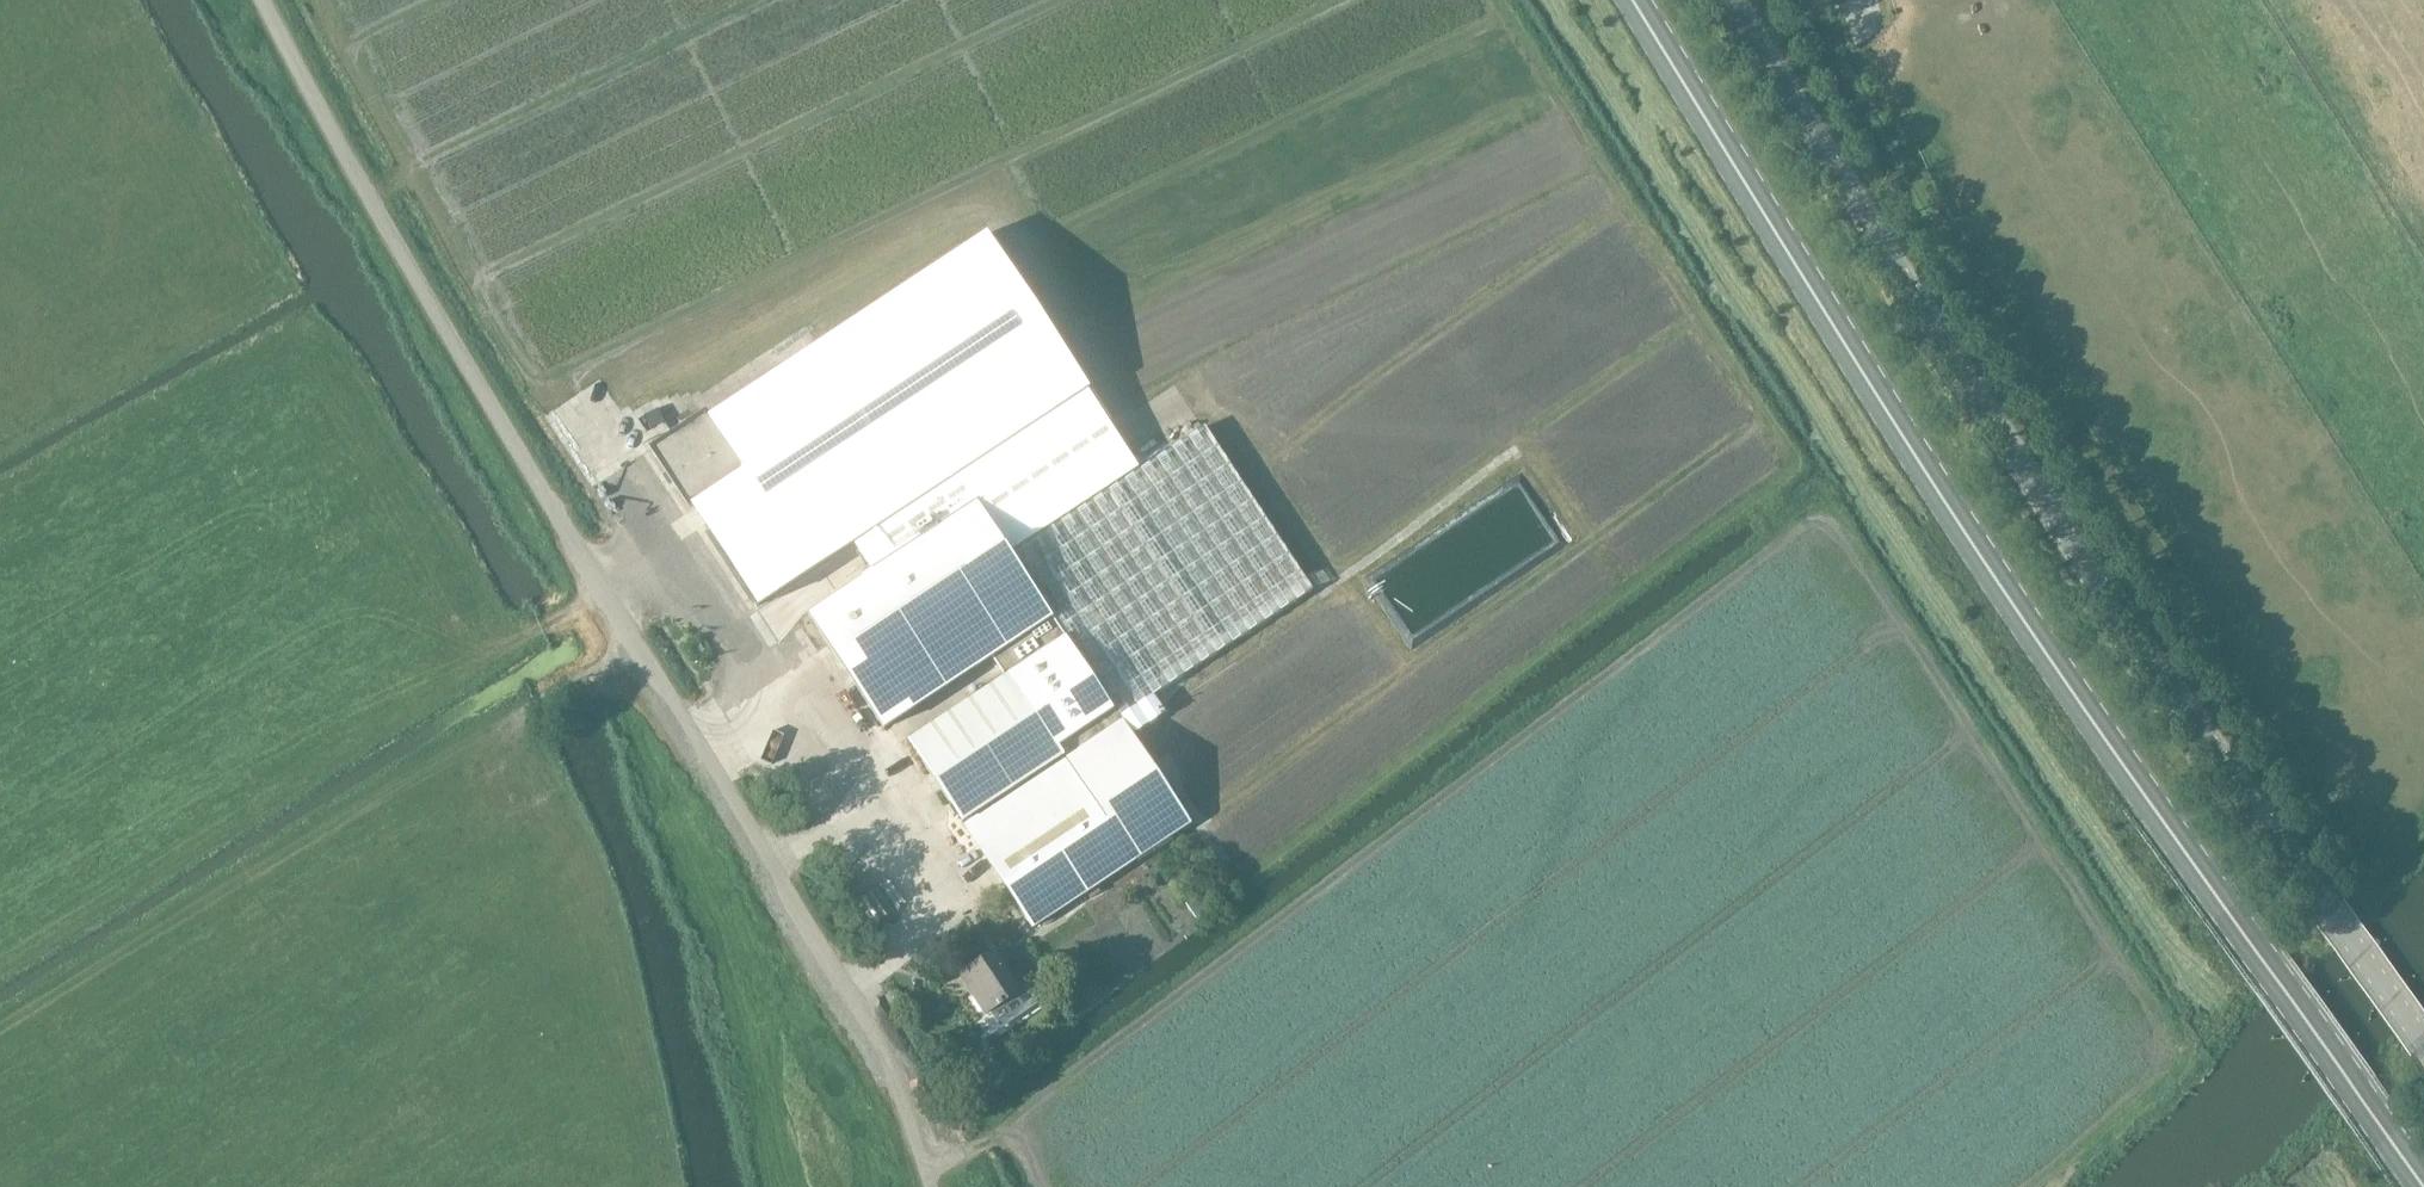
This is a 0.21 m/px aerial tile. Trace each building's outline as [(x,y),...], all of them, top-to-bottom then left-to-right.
[(706,412),(651,448),(690,507),(692,505),(758,605),(853,543),(871,571),(979,502),(1011,551),(1138,467),(1087,390),(1089,388),(987,233),(709,416),(706,412)] [(979,502),(809,614),(885,729),(993,658),(1005,677),(909,740),(965,825),(1033,927),(1068,904),(1072,910),(1082,903),(1078,897),(1134,860),(1191,822),(1132,733),(1165,711),(1154,693),(1313,588),(1205,425),(1013,553),(1011,551),(979,502)] [(870,895),(898,885),(878,828),(850,838),(870,895)] [(986,1013),(1019,992),(993,952),(960,974),(986,1013)]
